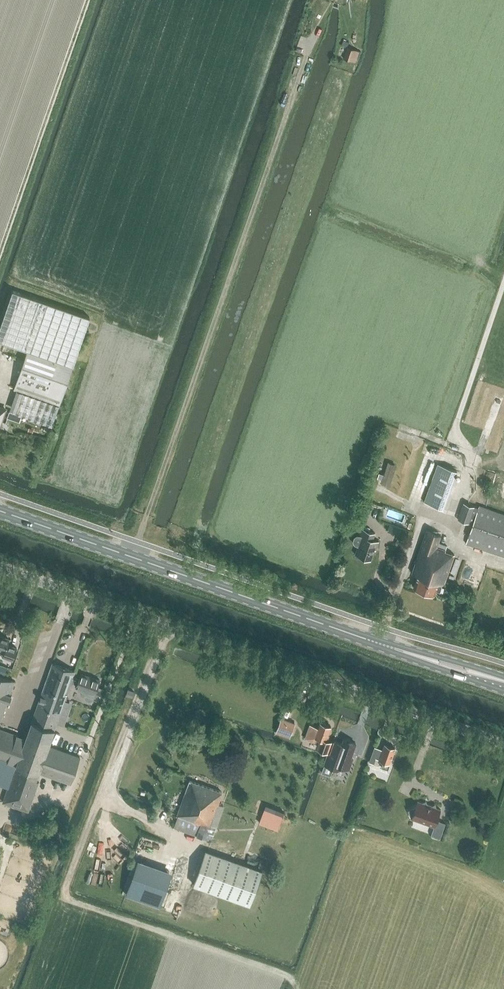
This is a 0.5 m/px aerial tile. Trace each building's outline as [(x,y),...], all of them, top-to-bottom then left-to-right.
[(344,58),(352,60),(356,50),(349,47),(344,58)] [(52,425),(90,317),(13,290),(0,327),(0,341),(28,350),(14,389),(17,390),(10,411),(52,425)] [(396,466),(388,463),(381,484),(389,487),(396,466)] [(458,471),(438,464),(424,502),(444,509),(458,471)] [(503,556),(503,513),(480,505),(479,508),(464,503),(458,520),(470,523),(473,515),(476,516),(467,543),(503,556)] [(355,545),(359,546),(356,554),(371,559),(375,549),(377,549),(379,541),(374,539),(376,533),(362,528),(360,535),(359,535),(355,536),(353,542),(355,545)] [(446,551),(448,545),(439,543),(442,535),(427,530),(413,574),(418,575),(414,587),(435,594),(439,582),(445,584),(455,554),(446,551)] [(13,661),(18,647),(9,644),(10,639),(0,635),(0,650),(5,651),(3,657),(13,661)] [(55,729),(57,722),(67,694),(70,685),(71,682),(77,684),(76,687),(83,690),(81,695),(85,696),(85,698),(86,700),(89,701),(91,700),(93,699),(99,701),(103,689),(98,687),(100,680),(92,677),(92,678),(81,674),(79,679),(73,676),(75,671),(53,663),(35,712),(32,722),(55,729)] [(3,714),(8,701),(9,702),(12,695),(10,694),(15,681),(0,676),(0,713),(3,714)] [(68,700),(74,702),(77,692),(71,690),(68,700)] [(277,730),(291,735),(295,723),(282,718),(277,730)] [(49,746),(52,736),(55,729),(32,722),(26,738),(9,785),(8,788),(3,802),(29,811),(39,782),(36,781),(39,773),(71,784),(80,757),(49,746)] [(306,739),(314,741),(315,737),(321,739),(318,747),(329,751),(332,742),(328,740),(329,735),(331,727),(326,725),(326,723),(323,722),(322,723),(320,722),(318,728),(311,725),(306,739)] [(9,785),(26,738),(0,729),(0,782),(9,785)] [(356,743),(351,741),(351,739),(347,738),(345,739),(344,739),(342,744),(335,742),(331,753),(328,755),(325,765),(337,768),(338,768),(340,768),(341,767),(341,766),(346,767),(347,768),(349,767),(350,767),(352,766),(352,764),(354,759),(352,758),(356,743)] [(382,767),(388,769),(396,749),(385,745),(383,750),(375,747),(370,763),(374,764),(376,758),(385,762),(384,764),(383,764),(382,767)] [(182,830),(206,839),(207,836),(212,838),(215,832),(218,824),(219,824),(223,814),(216,811),(223,792),(190,780),(177,816),(178,816),(174,827),(182,830)] [(431,835),(440,838),(446,823),(437,820),(441,809),(437,808),(435,804),(432,805),(428,804),(426,801),(422,803),(418,801),(416,806),(408,810),(412,819),(434,827),(431,835)] [(260,823),(278,830),(283,816),(265,810),(260,823)] [(194,885),(251,904),(262,870),(225,857),(207,851),(206,851),(194,885)] [(171,873),(137,861),(126,894),(160,906),(171,873)]
